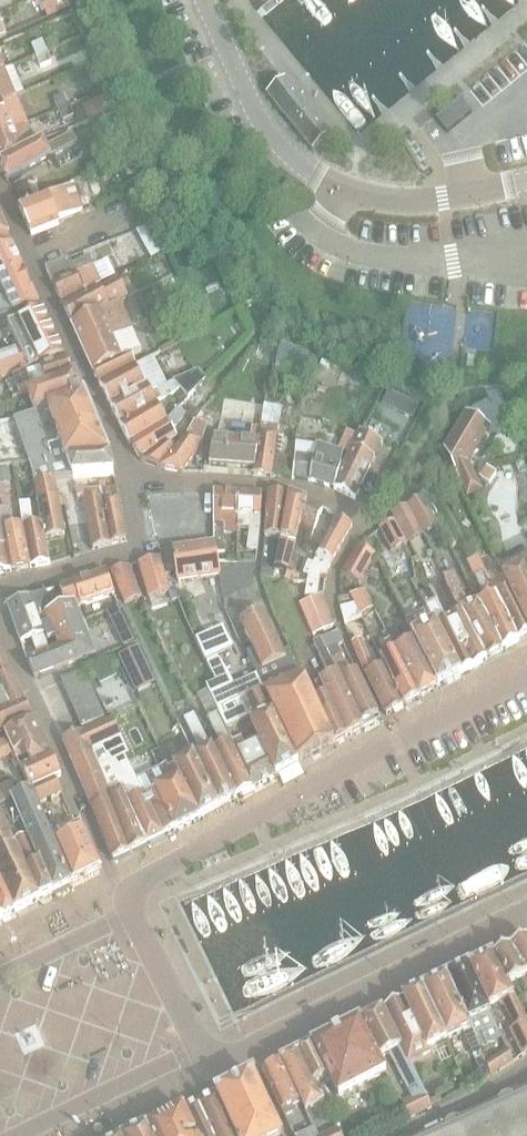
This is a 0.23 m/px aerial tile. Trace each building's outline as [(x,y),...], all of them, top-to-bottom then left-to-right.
[(49,17),(70,8),(66,0),(42,0),(49,17)] [(12,55),(7,36),(0,37),(0,49),(2,58),(12,55)] [(36,56),(47,52),(42,41),(32,45),(36,56)] [(47,52),(36,56),(41,67),(51,63),(47,52)] [(16,98),(4,70),(0,71),(0,104),(16,98)] [(267,93),(312,149),(330,135),(285,79),(267,93)] [(59,111),(70,106),(66,95),(54,100),(59,111)] [(112,108),(107,96),(83,107),(89,119),(112,108)] [(27,125),(16,98),(0,104),(0,138),(27,125)] [(70,106),(59,111),(64,122),(75,117),(70,106)] [(0,138),(0,163),(43,140),(35,144),(27,125),(0,138)] [(0,163),(0,166),(6,181),(43,162),(77,145),(75,140),(67,143),(65,139),(53,144),(54,147),(48,150),(43,140),(0,163)] [(26,181),(14,186),(21,202),(33,196),(26,181)] [(18,207),(31,236),(59,227),(57,221),(83,211),(72,186),(18,207)] [(12,241),(0,215),(0,245),(12,241)] [(41,304),(13,244),(0,250),(0,280),(0,279),(8,297),(0,300),(0,319),(41,304)] [(63,303),(102,283),(95,270),(93,267),(89,257),(72,265),(69,259),(47,268),(56,286),(63,303)] [(74,327),(119,304),(129,299),(119,281),(66,308),(74,327)] [(102,386),(138,367),(132,356),(142,351),(134,334),(119,304),(74,327),(102,386)] [(0,380),(64,356),(42,308),(8,324),(21,351),(0,359),(0,379),(0,380)] [(280,344),(278,350),(279,351),(278,354),(291,359),(292,357),(304,361),(307,354),(280,344)] [(138,367),(102,386),(112,406),(150,387),(154,393),(168,387),(154,359),(138,367)] [(29,394),(76,377),(67,361),(27,375),(26,373),(12,378),(19,398),(29,394)] [(112,406),(122,425),(160,404),(174,396),(180,390),(189,399),(208,381),(198,371),(173,383),(174,384),(168,387),(154,393),(150,387),(112,406)] [(35,482),(55,480),(115,476),(111,458),(87,395),(85,395),(76,377),(29,394),(36,411),(26,415),(17,418),(32,466),(35,482)] [(133,444),(169,421),(160,404),(122,425),(133,444)] [(144,462),(179,439),(173,429),(188,415),(180,407),(169,421),(133,444),(144,462)] [(445,447),(459,476),(488,428),(465,414),(445,447)] [(298,437),(319,439),(321,419),(301,416),(298,437)] [(189,436),(182,445),(161,468),(185,473),(203,442),(209,426),(199,419),(189,436)] [(257,469),(256,475),(272,477),(273,477),(294,478),(296,462),(275,460),(280,421),(264,419),(263,429),(257,469)] [(257,469),(263,429),(255,428),(253,439),(214,438),(212,466),(257,469)] [(294,478),(294,479),(311,482),(334,489),(358,437),(346,431),(337,450),(318,445),(298,442),(296,462),(294,478)] [(358,437),(334,489),(335,490),(356,498),(382,443),(362,433),(361,432),(358,437)] [(161,468),(182,445),(179,439),(144,462),(161,468)] [(55,480),(35,482),(39,502),(59,499),(55,480)] [(83,486),(75,487),(77,498),(83,497),(93,550),(110,545),(112,545),(102,491),(85,493),(83,486)] [(118,489),(102,491),(112,545),(126,541),(118,489)] [(240,528),(241,493),(217,492),(216,518),(217,546),(218,552),(225,551),(224,533),(237,534),(237,528),(240,528)] [(241,493),(240,528),(250,529),(247,550),(257,551),(261,526),(263,526),(264,494),(241,493)] [(283,539),(292,497),(270,494),(266,536),(283,539)] [(299,536),(308,502),(292,497),(283,539),(278,569),(289,572),(299,536)] [(59,499),(39,502),(43,523),(45,538),(72,532),(65,498),(59,499)] [(422,498),(407,506),(422,534),(437,526),(422,498)] [(308,502),(299,536),(312,540),(315,533),(323,509),(308,502)] [(25,504),(21,505),(26,526),(33,567),(50,564),(45,538),(43,523),(35,524),(31,506),(26,507),(25,504)] [(422,534),(407,506),(392,515),(406,542),(422,534)] [(10,509),(1,511),(2,515),(13,571),(30,567),(33,567),(26,526),(14,528),(10,509)] [(0,515),(0,574),(11,571),(13,571),(2,515),(0,515)] [(307,568),(305,575),(309,577),(308,579),(307,582),(305,596),(315,595),(317,582),(313,581),(317,572),(325,576),(331,562),(351,526),(336,517),(318,554),(312,569),(307,568)] [(379,529),(392,552),(407,543),(394,521),(379,529)] [(222,576),(218,552),(217,546),(195,549),(176,551),(181,583),(222,576)] [(343,575),(360,584),(376,555),(359,546),(343,575)] [(477,557),(468,562),(484,595),(486,594),(488,599),(480,603),(505,651),(521,643),(504,609),(493,589),(477,557)] [(141,564),(150,598),(172,592),(162,558),(141,564)] [(113,572),(127,604),(143,597),(131,567),(113,572)] [(506,578),(507,582),(520,607),(526,622),(526,568),(506,578)] [(490,660),(505,651),(480,603),(470,608),(468,603),(452,571),(445,575),(448,581),(467,616),(490,660)] [(77,605),(79,608),(83,606),(117,595),(109,573),(76,585),(79,595),(82,603),(77,605)] [(429,590),(420,595),(426,609),(461,676),(478,667),(478,668),(491,661),(490,660),(467,616),(448,581),(445,575),(443,576),(446,582),(437,586),(453,617),(444,621),(429,590)] [(493,589),(504,609),(521,643),(526,639),(526,622),(520,607),(507,582),(493,589)] [(355,604),(359,613),(360,616),(374,608),(365,592),(350,595),(355,604)] [(40,618),(42,617),(55,613),(48,593),(39,596),(11,606),(23,642),(34,638),(38,647),(44,645),(47,652),(52,650),(40,618)] [(63,610),(77,605),(82,603),(79,595),(61,602),(63,610)] [(301,603),(314,635),(336,627),(323,595),(301,603)] [(343,618),(359,613),(355,604),(341,608),(343,618)] [(97,655),(79,608),(77,605),(63,610),(55,613),(42,617),(49,638),(57,635),(61,646),(52,650),(47,652),(29,660),(37,679),(97,655)] [(441,687),(461,676),(426,609),(406,619),(417,640),(441,687)] [(335,745),(314,700),(296,661),(291,663),(295,671),(290,673),(283,660),(287,659),(264,611),(243,621),(255,648),(247,653),(258,674),(267,691),(301,764),(335,745)] [(223,652),(213,631),(195,639),(205,661),(206,660),(206,659),(208,658),(214,656),(223,652)] [(323,640),(328,650),(343,644),(338,633),(323,640)] [(365,729),(332,659),(328,650),(323,640),(316,643),(328,667),(334,674),(321,682),(349,738),(365,729)] [(407,706),(385,663),(375,668),(371,657),(362,640),(355,644),(360,656),(389,715),(407,706)] [(423,697),(441,687),(417,640),(399,651),(423,697)] [(13,672),(3,646),(0,647),(0,677),(13,672)] [(120,655),(131,679),(147,671),(136,648),(120,655)] [(407,706),(423,697),(399,651),(383,659),(385,663),(407,706)] [(332,659),(365,729),(376,723),(374,718),(380,715),(359,671),(351,674),(342,655),(332,659)] [(279,776),(301,764),(267,691),(258,674),(257,675),(228,688),(214,656),(208,658),(219,682),(213,685),(216,691),(211,693),(229,728),(253,717),(256,723),(254,724),(261,738),(279,776)] [(66,694),(91,683),(85,670),(61,681),(66,694)] [(27,702),(13,672),(0,677),(0,713),(27,702)] [(335,745),(349,738),(321,682),(316,684),(322,696),(314,700),(335,745)] [(72,706),(96,695),(91,683),(66,694),(72,706)] [(209,689),(200,694),(211,718),(209,719),(222,746),(214,750),(237,800),(254,790),(238,756),(231,743),(235,741),(229,728),(211,693),(209,689)] [(76,717),(101,707),(96,695),(72,706),(76,717)] [(0,713),(0,733),(34,718),(27,702),(0,713)] [(101,707),(76,717),(81,727),(105,717),(101,707)] [(237,800),(214,750),(197,715),(187,719),(204,753),(197,757),(221,808),(237,800)] [(26,750),(47,741),(38,721),(5,735),(16,759),(21,757),(19,753),(26,750)] [(171,731),(179,748),(190,743),(182,726),(171,731)] [(254,790),(279,776),(261,738),(241,747),(244,753),(238,756),(254,790)] [(31,792),(56,781),(63,778),(47,741),(26,750),(32,767),(22,771),(31,792)] [(221,808),(197,757),(196,756),(171,769),(169,766),(162,769),(170,785),(174,783),(196,823),(202,820),(201,820),(221,808)] [(174,783),(170,785),(158,791),(157,789),(145,795),(128,757),(114,764),(149,846),(180,831),(196,823),(174,783)] [(115,862),(149,846),(114,764),(102,771),(104,776),(83,785),(115,862)] [(32,794),(36,804),(61,794),(56,781),(31,792),(32,794)] [(13,802),(7,789),(0,792),(0,811),(14,804),(13,802)] [(72,885),(50,835),(36,804),(32,794),(13,802),(14,804),(30,840),(55,895),(72,885)] [(5,827),(0,817),(0,873),(19,912),(40,902),(5,827)] [(55,895),(30,840),(21,844),(12,824),(5,827),(40,902),(55,895)] [(50,835),(72,885),(104,870),(87,831),(73,837),(69,827),(50,835)] [(19,912),(0,873),(0,910),(4,920),(19,912)] [(508,983),(526,973),(526,938),(493,955),(508,983)] [(508,983),(493,955),(470,967),(489,1007),(501,1001),(514,1028),(509,1030),(522,1057),(526,1053),(526,1021),(523,1012),(514,995),(508,983)] [(495,1021),(489,1007),(470,967),(447,978),(471,1027),(480,1049),(503,1037),(495,1021)] [(492,1076),(486,1064),(480,1049),(471,1027),(447,978),(422,991),(427,1002),(430,1005),(429,1007),(441,1032),(446,1041),(463,1033),(483,1081),(492,1076)] [(81,1010),(99,1003),(92,987),(75,993),(81,1010)] [(427,1002),(422,991),(421,990),(403,999),(404,1000),(384,1009),(399,1042),(400,1041),(410,1063),(434,1052),(432,1047),(446,1041),(441,1032),(429,1007),(430,1005),(427,1002)] [(431,1108),(410,1063),(400,1041),(399,1042),(384,1009),(359,1021),(379,1057),(389,1052),(413,1101),(403,1105),(410,1119),(431,1108)] [(386,1071),(379,1057),(359,1021),(312,1044),(313,1046),(300,1052),(315,1083),(327,1077),(335,1093),(337,1092),(339,1096),(386,1071)] [(486,1064),(492,1076),(514,1062),(508,1049),(486,1064)] [(323,1100),(315,1083),(300,1052),(282,1060),(302,1102),(305,1110),(323,1100)] [(292,1106),(302,1102),(282,1060),(263,1070),(284,1116),(294,1112),(292,1106)] [(235,1135),(280,1135),(281,1135),(252,1075),(216,1093),(235,1135)] [(511,1097),(506,1097),(502,1099),(499,1103),(458,1122),(453,1122),(448,1124),(446,1128),(427,1135),(526,1135),(526,1090),(511,1097)] [(216,1093),(184,1109),(197,1135),(235,1135),(216,1093)] [(146,1128),(150,1135),(197,1135),(184,1109),(146,1128)] [(146,1128),(130,1135),(150,1135),(146,1128)]
